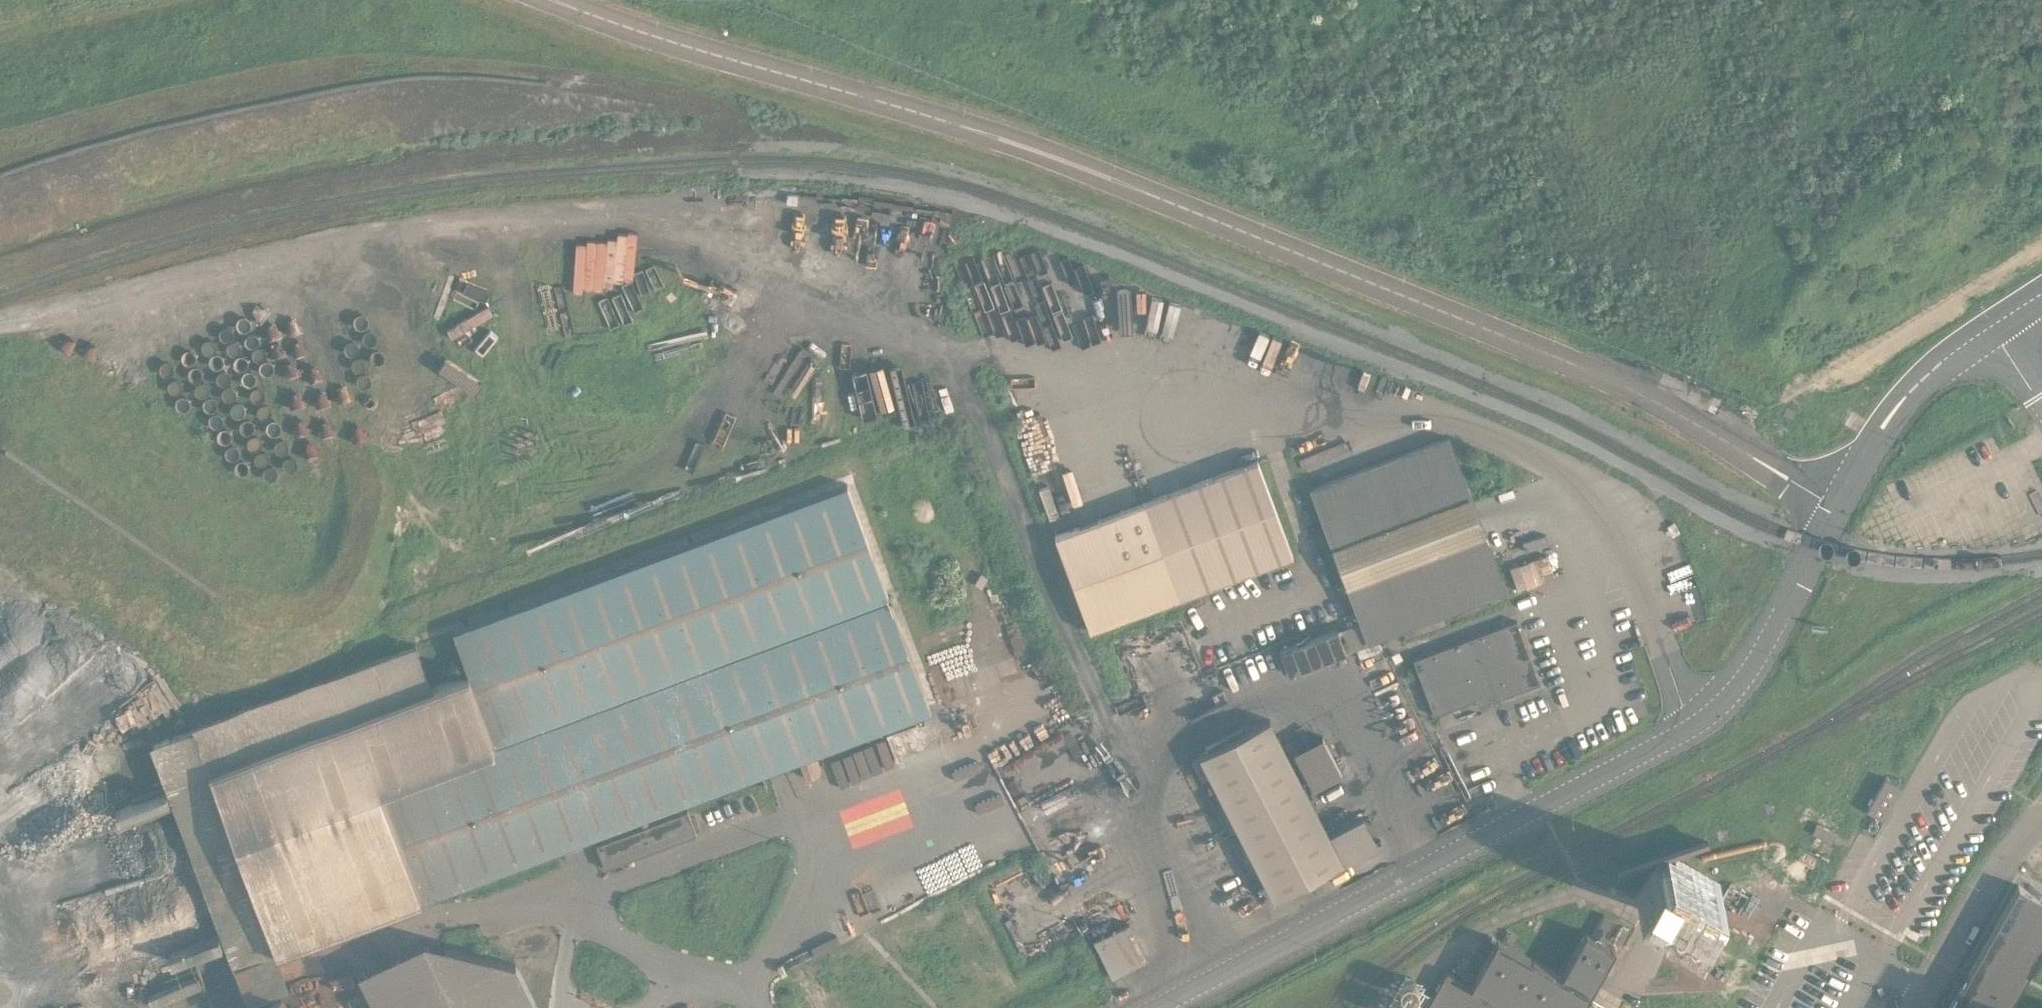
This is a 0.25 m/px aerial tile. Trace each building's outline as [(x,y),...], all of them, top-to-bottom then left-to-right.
[(448,308),(468,319),(477,301),(457,290),(448,308)] [(1310,488),(1308,489),(1309,490),(1309,489),(1354,605),(1356,612),(1357,614),(1367,640),(1366,641),(1375,638),(1376,637),(1377,637),(1394,631),(1400,629),(1442,613),(1486,597),(1498,592),(1504,590),(1504,589),(1503,589),(1492,560),(1481,529),(1471,502),(1446,438),(1447,437),(1446,437),(1386,460),(1310,488)] [(1254,459),(1053,536),(1089,631),(1291,554),(1254,459)] [(638,818),(645,815),(929,709),(845,484),(451,631),(466,672),(429,686),(414,645),(151,742),(226,941),(248,999),(289,983),(277,949),(421,893),(423,898),(638,818)] [(1517,586),(1531,581),(1526,569),(1542,563),(1539,555),(1509,566),(1517,586)] [(1515,619),(1411,658),(1432,714),(1474,699),(1476,706),(1538,682),(1515,619)] [(1336,629),(1278,651),(1286,671),(1343,649),(1336,629)] [(1268,718),(1198,754),(1272,897),(1376,843),(1361,815),(1327,833),(1268,718)] [(1468,732),(1464,723),(1442,732),(1445,741),(1468,732)] [(1320,735),(1292,749),(1311,787),(1340,772),(1320,735)] [(162,782),(112,791),(115,811),(166,802),(162,782)] [(597,842),(594,843),(603,867),(695,833),(688,816),(687,812),(686,809),(647,823),(644,816),(638,818),(641,825),(597,842)] [(1816,823),(1811,832),(1830,842),(1835,833),(1816,823)] [(2036,895),(2017,884),(1946,1007),(2006,1007),(2041,945),(2041,898),(2036,895)] [(1581,1005),(1585,998),(1590,990),(1590,989),(1593,983),(1599,973),(1613,947),(1602,941),(1614,920),(1602,913),(1590,934),(1584,931),(1578,941),(1576,945),(1560,974),(1551,969),(1512,947),(1498,939),(1495,938),(1493,942),(1486,955),(1476,973),(1469,984),(1448,972),(1445,971),(1445,970),(1433,992),(1430,996),(1429,997),(1423,1007),(1579,1007),(1581,1005)] [(1128,923),(1092,941),(1110,976),(1146,957),(1128,923)] [(357,972),(358,973),(375,1007),(536,1007),(529,996),(528,993),(524,985),(515,966),(514,964),(488,957),(444,945),(444,944),(423,939),(357,972)] [(146,980),(154,1002),(200,985),(192,963),(146,980)] [(247,1007),(288,1007),(280,994),(279,992),(247,1007)]
